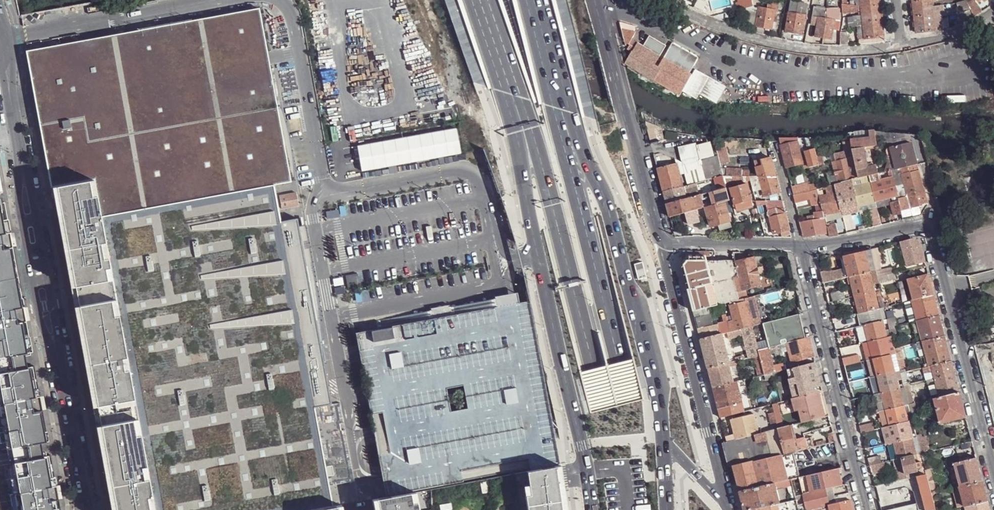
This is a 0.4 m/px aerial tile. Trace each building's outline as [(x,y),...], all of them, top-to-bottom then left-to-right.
[(753,6),(751,0),(738,0),(739,2),(737,3),(738,10),(743,9),(753,6)] [(756,25),(756,27),(757,27),(764,28),(773,29),(774,22),(775,15),(779,15),(780,6),(779,6),(780,0),(776,0),(770,2),(769,9),(755,7),(754,16),(757,17),(756,25)] [(798,2),(792,0),(789,13),(796,14),(798,3),(798,2)] [(860,0),(852,0),(853,2),(857,2),(858,6),(858,13),(859,16),(862,15),(861,10),(861,6),(860,0)] [(861,6),(861,10),(862,15),(863,26),(865,39),(866,39),(883,37),(884,37),(882,23),(881,12),(880,0),(860,0),(861,6)] [(914,11),(915,23),(916,33),(935,31),(933,17),(945,16),(943,5),(932,6),(932,3),(931,0),(912,0),(914,11)] [(982,12),(973,0),(972,0),(966,3),(969,9),(973,17),(982,12)] [(969,9),(966,3),(965,1),(959,3),(963,12),(969,9)] [(789,17),(786,32),(802,35),(804,21),(805,16),(806,4),(798,3),(796,14),(789,13),(789,14),(789,17)] [(849,5),(843,5),(844,14),(858,13),(858,6),(849,5)] [(753,6),(743,9),(743,14),(746,15),(745,24),(756,25),(757,17),(754,16),(755,7),(753,6)] [(257,7),(25,50),(38,124),(76,117),(81,141),(275,105),(257,7)] [(816,37),(832,40),(833,29),(839,30),(841,20),(839,20),(839,9),(826,9),(814,7),(811,25),(817,26),(816,37)] [(973,17),(969,9),(963,12),(955,15),(959,24),(964,22),(973,17)] [(859,16),(848,18),(849,29),(858,27),(863,26),(862,15),(859,16)] [(620,24),(625,44),(630,44),(631,40),(633,36),(634,37),(636,32),(634,32),(635,27),(620,24)] [(841,33),(842,44),(850,44),(850,35),(848,35),(848,33),(841,33)] [(659,66),(656,64),(667,45),(651,36),(644,46),(638,43),(633,52),(632,51),(632,52),(625,63),(661,83),(681,95),(683,90),(692,74),(689,72),(664,58),(659,66)] [(632,51),(633,52),(638,43),(631,40),(630,44),(627,49),(632,52),(632,51)] [(672,43),(664,58),(689,72),(698,56),(672,43)] [(692,74),(683,90),(697,99),(700,94),(717,103),(726,86),(697,68),(692,74)] [(38,124),(50,186),(93,178),(154,509),(303,509),(331,505),(326,475),(332,474),(331,464),(324,466),(313,406),(330,403),(314,316),(297,319),(288,271),(304,268),(296,218),(279,221),(272,184),(290,181),(275,105),(81,141),(76,117),(38,124)] [(651,143),(663,140),(658,122),(640,111),(643,123),(644,122),(646,122),(651,143)] [(851,137),(852,141),(874,137),(873,132),(852,133),(853,136),(851,137)] [(720,164),(718,156),(716,149),(714,140),(713,134),(704,137),(706,144),(699,146),(698,142),(680,147),(689,185),(717,177),(723,175),(720,164)] [(852,141),(854,149),(863,148),(863,147),(875,145),(874,137),(852,141)] [(801,163),(803,163),(803,161),(801,152),(801,151),(798,141),(781,145),(782,150),(783,155),(785,161),(786,167),(801,163)] [(894,156),(898,169),(917,165),(912,142),(888,148),(887,149),(887,150),(886,151),(886,152),(886,153),(886,154),(886,155),(887,156),(888,157),(890,157),(894,156)] [(849,144),(841,146),(842,153),(848,152),(851,152),(849,144)] [(718,156),(720,164),(728,161),(724,147),(716,149),(718,156)] [(809,168),(818,166),(817,163),(814,148),(809,150),(805,150),(807,160),(809,168)] [(818,166),(823,164),(818,148),(814,148),(817,163),(818,166)] [(857,171),(866,168),(865,161),(863,150),(863,148),(854,149),(852,150),(854,158),(857,171)] [(872,160),(870,149),(863,150),(865,161),(872,160)] [(836,161),(849,159),(848,152),(842,153),(834,155),(836,161)] [(758,176),(776,177),(772,163),(771,158),(770,155),(756,159),(757,163),(755,165),(758,176)] [(885,179),(892,177),(901,174),(919,170),(917,165),(898,169),(894,156),(890,157),(888,157),(887,156),(886,156),(887,165),(885,172),(883,173),(885,179)] [(852,180),(859,179),(857,171),(854,158),(849,159),(836,161),(841,183),(852,180)] [(865,161),(866,168),(873,167),(872,160),(865,161)] [(841,183),(836,161),(832,162),(837,184),(841,183)] [(663,192),(683,186),(677,163),(657,168),(663,192)] [(869,176),(878,174),(876,166),(873,167),(866,168),(857,171),(859,179),(869,176)] [(901,174),(907,196),(924,192),(919,170),(901,174)] [(870,182),(879,180),(878,174),(869,176),(870,182)] [(897,193),(901,191),(903,197),(907,196),(901,174),(892,177),(897,193)] [(722,189),(726,187),(724,181),(723,175),(717,177),(719,185),(721,184),(722,189)] [(751,180),(754,192),(762,190),(758,176),(749,176),(751,180)] [(764,196),(780,192),(778,187),(776,177),(758,176),(762,190),(764,196)] [(854,186),(870,182),(869,176),(859,179),(852,180),(854,186)] [(895,196),(897,196),(897,193),(892,177),(885,179),(879,180),(870,182),(875,201),(895,196)] [(109,509),(154,509),(93,178),(50,186),(109,509)] [(836,190),(854,186),(852,180),(841,183),(837,184),(835,185),(836,190)] [(859,205),(875,201),(870,182),(854,186),(859,205)] [(809,183),(791,187),(793,195),(808,191),(816,189),(818,189),(820,188),(819,186),(817,186),(816,183),(809,185),(809,183)] [(734,204),(751,200),(747,184),(730,188),(734,204)] [(686,199),(693,197),(691,190),(689,185),(683,186),(686,199)] [(825,187),(827,195),(820,197),(821,204),(823,211),(824,215),(841,211),(841,209),(836,190),(835,185),(825,187)] [(666,204),(686,199),(683,186),(663,192),(666,204)] [(841,209),(859,205),(854,186),(836,190),(841,209)] [(724,201),(729,199),(726,187),(722,189),(712,191),(716,204),(724,201)] [(808,198),(819,195),(818,189),(816,189),(808,191),(793,195),(795,201),(808,198)] [(901,211),(928,204),(924,192),(907,196),(903,197),(898,198),(899,200),(901,211)] [(286,207),(297,206),(296,193),(285,194),(286,207)] [(702,194),(704,206),(711,205),(708,193),(702,194)] [(669,217),(685,213),(696,209),(702,208),(699,195),(693,197),(686,199),(666,204),(669,217)] [(808,198),(810,206),(814,205),(821,204),(820,197),(819,195),(808,198)] [(877,208),(891,204),(891,202),(896,201),(895,196),(875,201),(877,207),(877,208)] [(751,200),(734,204),(735,206),(736,210),(751,206),(752,206),(751,204),(752,204),(751,200)] [(894,216),(902,214),(901,211),(899,200),(896,201),(891,202),(891,204),(894,216)] [(729,221),(730,221),(724,201),(716,204),(705,206),(711,226),(719,223),(729,221)] [(766,209),(767,208),(765,201),(759,201),(756,201),(756,202),(758,211),(766,209)] [(869,209),(877,207),(875,201),(859,205),(860,211),(862,210),(862,211),(869,209)] [(57,499),(49,501),(46,486),(54,485),(49,455),(41,456),(39,441),(46,440),(33,366),(25,367),(23,353),(30,351),(20,294),(3,203),(0,203),(0,509),(59,509),(57,499)] [(821,204),(814,205),(815,212),(823,211),(821,204)] [(928,204),(901,211),(902,214),(903,219),(921,215),(928,204)] [(859,205),(841,209),(841,211),(843,216),(857,213),(857,212),(860,211),(859,205)] [(767,208),(766,209),(765,217),(769,218),(778,215),(776,208),(773,208),(773,207),(767,208)] [(869,209),(873,227),(881,225),(877,208),(877,207),(869,209)] [(688,224),(699,221),(696,209),(685,213),(688,224)] [(816,220),(820,235),(829,234),(827,225),(826,222),(824,215),(823,211),(815,212),(814,212),(816,220)] [(841,211),(824,215),(826,222),(843,218),(843,216),(841,211)] [(790,234),(789,230),(785,214),(778,215),(769,218),(773,234),(780,232),(782,237),(790,234)] [(813,236),(820,235),(816,220),(800,222),(804,237),(813,236)] [(721,229),(730,226),(729,221),(719,223),(721,229)] [(829,236),(838,235),(835,223),(827,225),(829,234),(829,236)] [(907,267),(925,262),(920,241),(913,237),(900,241),(903,253),(907,267)] [(878,247),(871,250),(876,270),(876,271),(884,270),(878,247)] [(870,272),(876,270),(871,250),(864,251),(870,272)] [(680,258),(682,267),(690,257),(692,257),(692,251),(683,251),(680,258)] [(684,276),(698,272),(699,277),(710,274),(707,261),(705,256),(709,257),(709,252),(692,251),(692,257),(690,257),(682,267),(684,276)] [(850,276),(870,272),(864,251),(844,255),(845,257),(848,268),(850,276)] [(895,256),(898,269),(907,267),(903,253),(895,256)] [(736,291),(761,285),(754,257),(736,262),(740,278),(734,279),(736,291)] [(734,279),(740,278),(736,262),(735,260),(707,261),(710,274),(713,285),(734,279)] [(828,271),(821,273),(824,283),(835,280),(845,277),(847,277),(850,276),(848,268),(844,269),(834,272),(828,271)] [(877,277),(895,273),(894,268),(884,270),(876,271),(877,277)] [(873,283),(879,282),(877,277),(876,271),(876,270),(870,272),(873,283)] [(688,291),(702,287),(699,277),(698,272),(684,276),(688,291)] [(854,295),(875,291),(874,290),(873,283),(870,272),(850,276),(852,287),(854,295)] [(879,283),(896,278),(895,273),(877,277),(879,282),(879,283)] [(703,287),(713,285),(710,274),(699,277),(702,287),(703,287)] [(913,300),(934,294),(928,274),(907,279),(913,300)] [(734,279),(713,285),(718,305),(723,304),(739,300),(738,295),(736,291),(734,279)] [(708,308),(718,305),(713,285),(703,287),(708,308)] [(694,312),(708,308),(703,287),(702,287),(688,291),(694,312)] [(778,299),(791,296),(788,287),(776,290),(778,299)] [(832,301),(848,297),(848,289),(844,290),(830,293),(832,301)] [(859,313),(879,308),(875,292),(875,291),(854,295),(859,313)] [(917,320),(939,315),(934,294),(913,300),(912,300),(917,320)] [(752,326),(762,324),(754,296),(744,298),(745,301),(729,305),(732,315),(736,331),(744,329),(752,326)] [(500,305),(355,332),(359,354),(366,393),(373,432),(382,480),(385,494),(556,463),(549,422),(527,300),(511,303),(500,305)] [(905,301),(902,302),(907,319),(911,318),(912,321),(917,320),(912,300),(908,300),(905,301)] [(892,305),(884,307),(887,319),(888,322),(889,327),(894,325),(897,325),(892,305)] [(865,325),(883,320),(880,307),(879,308),(859,313),(862,325),(865,325)] [(694,312),(701,340),(723,334),(730,332),(727,321),(713,325),(708,308),(694,312)] [(787,343),(806,338),(800,314),(763,324),(769,348),(773,347),(781,345),(787,343)] [(730,332),(736,331),(732,315),(726,317),(727,321),(730,332)] [(922,341),(944,336),(939,315),(917,320),(922,341)] [(869,342),(887,337),(886,334),(884,323),(883,320),(865,325),(869,342)] [(754,357),(759,355),(758,351),(756,342),(752,326),(744,329),(751,357),(754,357)] [(708,369),(730,363),(723,334),(701,340),(708,369)] [(932,365),(951,361),(944,336),(922,341),(929,366),(932,365)] [(814,356),(809,337),(806,338),(787,343),(788,347),(792,362),(814,356)] [(873,359),(891,354),(891,351),(888,340),(887,337),(869,342),(873,359)] [(758,351),(765,349),(763,340),(756,342),(758,351)] [(922,341),(918,342),(924,367),(929,366),(922,341)] [(869,342),(862,344),(866,360),(867,360),(873,359),(869,342)] [(773,347),(774,352),(775,351),(776,355),(783,354),(782,349),(781,345),(773,347)] [(901,372),(906,371),(899,346),(895,348),(895,350),(896,353),(897,356),(899,367),(900,370),(901,372)] [(774,372),(775,372),(774,366),(770,353),(769,348),(765,349),(758,351),(759,355),(764,375),(774,372)] [(877,376),(896,371),(895,368),(892,357),(891,354),(873,359),(867,360),(869,368),(871,377),(877,376)] [(759,376),(764,375),(759,355),(754,357),(759,376)] [(859,355),(843,359),(845,366),(854,363),(861,362),(859,355)] [(713,388),(734,383),(729,366),(738,364),(737,361),(730,363),(708,369),(713,388)] [(935,378),(954,373),(951,361),(932,365),(933,371),(934,375),(935,378)] [(817,368),(815,362),(787,369),(789,375),(817,368)] [(775,372),(785,369),(784,366),(784,364),(774,366),(775,372)] [(819,392),(823,392),(817,368),(789,375),(795,398),(796,398),(800,397),(819,392)] [(871,377),(869,368),(861,369),(863,379),(871,377)] [(882,392),(900,388),(899,385),(897,374),(896,371),(877,376),(879,382),(882,392)] [(904,385),(909,384),(906,371),(901,372),(901,373),(904,384),(904,385)] [(940,397),(959,392),(954,373),(935,378),(938,389),(940,397)] [(931,391),(938,389),(935,378),(931,378),(928,379),(931,391)] [(720,417),(744,411),(736,382),(734,383),(713,388),(720,417)] [(875,394),(882,392),(879,382),(872,384),(875,394)] [(923,401),(923,397),(912,399),(909,384),(904,385),(905,387),(906,390),(909,404),(917,402),(923,401)] [(886,410),(905,405),(901,391),(900,388),(882,392),(884,401),(886,410)] [(905,405),(909,404),(906,390),(901,391),(905,405)] [(825,416),(819,392),(800,397),(804,414),(801,414),(802,422),(825,416)] [(819,392),(825,416),(829,415),(823,392),(819,392)] [(877,403),(884,401),(882,392),(875,394),(877,403)] [(940,423),(966,417),(959,392),(940,397),(934,398),(940,423)] [(884,401),(877,403),(879,411),(880,411),(886,410),(884,401)] [(918,406),(917,402),(909,404),(910,407),(912,417),(913,420),(921,418),(918,406)] [(778,428),(784,427),(778,403),(772,404),(776,423),(777,425),(778,428)] [(771,424),(776,423),(772,404),(767,406),(768,411),(771,424)] [(890,426),(908,422),(908,418),(905,408),(905,405),(886,410),(880,411),(883,428),(885,427),(890,426)] [(755,414),(768,411),(767,406),(753,409),(754,413),(755,414)] [(735,439),(760,433),(755,414),(754,413),(730,419),(734,435),(735,439)] [(894,442),(913,438),(912,435),(909,424),(908,422),(890,426),(892,432),(894,442)] [(784,454),(789,453),(808,448),(805,437),(793,439),(790,425),(784,427),(778,428),(784,454)] [(782,455),(784,454),(778,428),(775,429),(760,433),(735,439),(727,442),(733,466),(752,461),(782,455)] [(827,433),(830,443),(836,441),(833,431),(827,433)] [(888,443),(894,442),(892,432),(886,434),(888,442),(888,443)] [(921,453),(930,451),(929,447),(927,435),(923,436),(922,433),(917,435),(917,437),(918,440),(921,453)] [(899,458),(917,454),(913,441),(913,438),(894,442),(899,458)] [(918,440),(913,441),(917,454),(921,453),(918,440)] [(893,460),(899,458),(894,442),(888,443),(889,445),(887,446),(891,460),(893,460)] [(791,480),(796,478),(789,453),(784,454),(782,455),(788,480),(791,480)] [(899,458),(893,460),(898,481),(904,479),(927,474),(926,470),(921,453),(917,454),(899,458)] [(779,482),(788,480),(782,455),(752,461),(733,466),(739,491),(775,483),(779,482)] [(870,465),(881,462),(880,455),(868,458),(870,465)] [(960,486),(983,481),(976,458),(954,463),(960,486)] [(881,463),(870,465),(872,474),(886,471),(884,462),(881,463)] [(556,464),(515,472),(521,509),(563,509),(556,464)] [(835,487),(843,485),(839,469),(821,472),(825,489),(831,487),(835,487)] [(932,493),(936,492),(930,469),(926,470),(927,474),(932,493)] [(804,494),(825,489),(821,472),(800,478),(801,482),(803,490),(804,494)] [(932,493),(927,474),(904,479),(906,487),(917,492),(923,490),(928,509),(937,509),(932,493)] [(780,488),(787,486),(791,500),(796,499),(795,496),(794,491),(792,484),(791,480),(788,480),(779,482),(780,488)] [(965,506),(988,500),(983,481),(960,486),(963,497),(965,506)] [(780,503),(775,483),(739,491),(744,509),(747,509),(780,503)] [(829,505),(836,503),(834,497),(833,490),(832,490),(831,487),(825,489),(829,505)] [(829,505),(825,489),(804,494),(804,497),(806,506),(807,509),(829,505)] [(923,490),(917,492),(919,503),(921,509),(928,509),(923,490)] [(371,498),(373,509),(415,509),(411,491),(371,498)] [(939,491),(936,492),(932,493),(937,509),(943,509),(939,491)] [(836,503),(851,500),(849,494),(834,497),(836,503)] [(798,505),(796,499),(791,500),(780,503),(747,509),(799,509),(798,505)] [(851,500),(836,503),(829,505),(830,508),(830,509),(853,509),(851,500)] [(988,500),(965,506),(966,509),(990,509),(988,500)]
